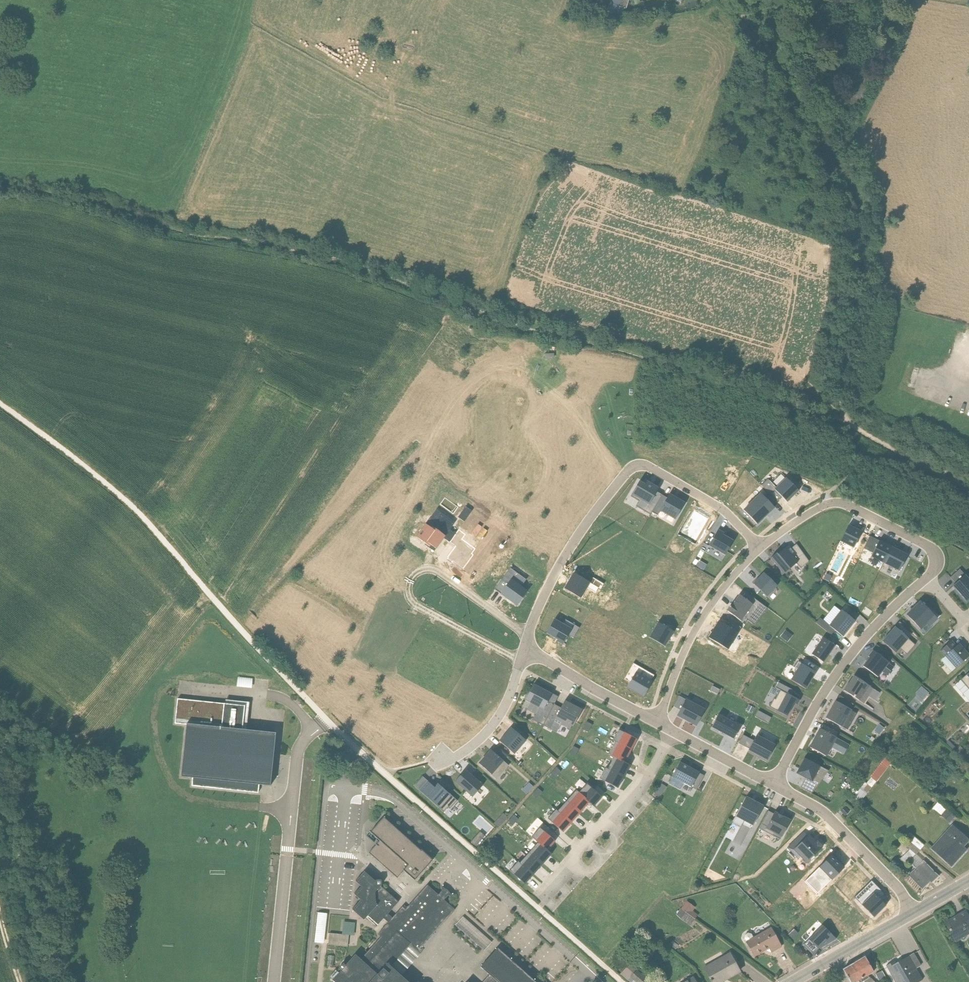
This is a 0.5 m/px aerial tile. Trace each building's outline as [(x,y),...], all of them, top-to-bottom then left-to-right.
[(608,10),(624,14),(628,0),(627,0),(611,0),(608,10)] [(786,502),(798,491),(786,479),(775,490),(786,502)] [(651,511),(652,512),(662,495),(656,492),(658,489),(646,482),(644,485),(638,482),(630,497),(638,502),(635,507),(649,515),(651,511)] [(743,511),(756,524),(774,508),(764,497),(768,493),(765,490),(743,511)] [(667,498),(662,495),(652,512),(658,515),(660,511),(675,519),(684,504),(668,495),(667,498)] [(848,525),(840,542),(853,548),(861,532),(848,525)] [(709,546),(725,555),(733,541),(722,535),(724,533),(717,530),(709,546)] [(799,556),(803,554),(796,544),(791,549),(796,556),(799,556)] [(796,556),(791,549),(788,546),(777,555),(776,553),(770,558),(784,575),(796,564),(799,568),(808,562),(803,554),(799,556),(796,556)] [(883,563),(899,571),(907,555),(891,547),(883,563)] [(494,590),(517,606),(527,591),(521,587),(526,580),(518,574),(520,572),(511,566),(494,590)] [(950,578),(958,586),(954,589),(966,602),(968,599),(968,581),(959,569),(950,578)] [(763,573),(753,584),(767,597),(777,586),(763,573)] [(757,608),(760,604),(746,593),(742,597),(757,608)] [(757,608),(742,597),(739,595),(732,604),(732,603),(726,611),(741,621),(744,617),(754,625),(766,608),(760,604),(757,608)] [(920,602),(906,615),(923,632),(936,619),(920,602)] [(841,610),(828,626),(842,637),(855,621),(841,610)] [(557,642),(562,645),(571,629),(554,619),(546,633),(558,640),(557,642)] [(649,637),(664,647),(673,632),(658,622),(649,637)] [(708,638),(727,649),(740,628),(730,622),(727,627),(718,622),(708,638)] [(897,629),(908,639),(911,635),(899,622),(894,627),(897,629)] [(892,634),(890,632),(881,642),(895,654),(900,649),(906,655),(915,645),(908,639),(897,629),(892,634)] [(823,638),(811,654),(823,663),(834,646),(823,638)] [(945,657),(955,668),(968,656),(958,644),(956,646),(951,641),(939,651),(945,657)] [(869,658),(862,666),(878,678),(882,672),(887,676),(893,667),(888,664),(889,663),(872,650),(868,657),(869,658)] [(955,668),(945,657),(941,661),(951,672),(955,668)] [(816,673),(797,662),(787,679),(806,690),(816,673)] [(654,675),(633,663),(623,680),(629,683),(626,688),(643,697),(652,682),(650,681),(654,675)] [(960,680),(968,691),(968,672),(960,680)] [(848,684),(843,691),(863,704),(873,689),(854,676),(849,684),(848,684)] [(238,678),(237,687),(251,688),(252,679),(238,678)] [(551,694),(533,685),(525,700),(539,707),(542,709),(539,716),(546,720),(554,704),(548,701),(551,694)] [(921,686),(915,694),(922,700),(928,693),(921,686)] [(773,698),(769,707),(786,716),(793,703),(796,705),(799,700),(780,690),(775,699),(773,698)] [(548,701),(554,704),(558,697),(551,693),(551,694),(548,701)] [(836,702),(850,710),(853,704),(839,695),(836,702)] [(679,710),(685,700),(678,696),(673,707),(679,710)] [(245,706),(225,704),(177,699),(175,724),(186,725),(181,776),(193,778),(192,786),(258,793),(259,785),(270,786),(276,733),(246,730),(242,730),(245,706)] [(242,730),(246,730),(249,702),(225,699),(225,704),(245,706),(242,730)] [(685,700),(679,710),(677,715),(696,726),(704,710),(685,700)] [(554,720),(555,720),(560,723),(559,724),(569,729),(571,726),(573,726),(581,710),(564,701),(560,708),(554,720)] [(850,710),(836,702),(835,701),(825,718),(847,730),(856,713),(850,710)] [(554,704),(546,720),(543,726),(550,729),(555,720),(554,720),(560,708),(554,704)] [(542,709),(539,707),(532,720),(543,726),(546,720),(539,716),(542,709)] [(762,721),(765,715),(758,711),(754,717),(762,721)] [(718,715),(711,727),(733,739),(740,726),(718,715)] [(765,715),(762,721),(767,724),(771,718),(765,715)] [(879,725),(874,731),(879,735),(884,728),(879,725)] [(511,728),(499,741),(514,755),(526,741),(511,728)] [(814,739),(809,748),(826,757),(831,748),(843,755),(849,744),(819,729),(816,735),(814,740),(814,739)] [(615,742),(631,750),(636,740),(618,730),(613,741),(615,742)] [(749,749),(750,747),(746,744),(749,739),(743,735),(738,743),(749,749)] [(750,747),(749,749),(748,750),(766,760),(775,745),(756,735),(750,747)] [(614,757),(625,762),(631,750),(615,742),(608,754),(614,757)] [(955,753),(968,765),(968,755),(960,747),(955,753)] [(494,753),(503,761),(507,757),(498,748),(494,753)] [(503,761),(494,753),(491,750),(479,764),(496,780),(508,766),(503,761)] [(607,769),(623,778),(630,765),(625,762),(614,757),(607,769)] [(848,784),(844,790),(860,802),(892,761),(885,757),(870,777),(870,778),(866,784),(864,782),(857,792),(848,784)] [(804,758),(796,773),(805,778),(800,788),(811,794),(828,771),(804,758)] [(671,777),(683,783),(691,787),(698,773),(679,762),(671,777)] [(623,778),(607,769),(605,768),(599,779),(617,788),(623,778)] [(465,770),(455,782),(472,798),(483,786),(465,770)] [(698,773),(691,787),(696,790),(704,776),(698,773)] [(418,790),(427,781),(422,777),(414,786),(418,790)] [(683,783),(671,777),(668,783),(680,789),(683,783)] [(889,777),(884,783),(893,791),(899,784),(889,777)] [(427,781),(418,790),(443,812),(448,808),(449,809),(457,801),(438,783),(434,787),(427,781)] [(938,782),(933,786),(939,792),(943,787),(938,782)] [(528,783),(522,790),(526,794),(533,787),(528,783)] [(578,793),(589,803),(593,807),(602,798),(586,784),(578,793)] [(661,784),(654,795),(659,798),(666,787),(661,784)] [(566,801),(580,813),(589,803),(578,793),(575,791),(566,801)] [(745,797),(731,823),(740,828),(743,822),(752,826),(763,807),(754,802),(754,803),(750,801),(750,800),(745,797)] [(557,811),(570,823),(580,813),(566,801),(557,811)] [(938,802),(932,809),(949,823),(955,816),(938,802)] [(844,807),(840,811),(845,816),(848,812),(844,807)] [(570,823),(557,811),(555,810),(547,819),(563,832),(570,823)] [(766,826),(773,814),(768,811),(761,823),(766,826)] [(766,826),(761,823),(758,829),(772,836),(774,833),(781,837),(790,821),(783,817),(777,814),(774,812),(773,814),(766,826)] [(503,814),(493,824),(497,828),(507,817),(503,814)] [(366,836),(366,837),(375,845),(368,853),(397,878),(403,870),(414,881),(433,860),(421,850),(420,850),(384,818),(385,817),(384,816),(370,832),(379,841),(376,844),(366,836)] [(951,825),(930,848),(951,867),(966,850),(963,847),(968,840),(951,825)] [(538,842),(547,850),(555,841),(539,828),(531,837),(538,842)] [(473,839),(478,844),(487,835),(481,830),(473,839)] [(787,848),(803,865),(822,847),(817,841),(815,842),(808,835),(807,836),(803,832),(787,848)] [(909,842),(920,850),(924,845),(910,833),(906,837),(910,841),(909,842)] [(528,853),(542,865),(551,854),(547,850),(538,842),(528,853)] [(920,850),(909,842),(905,847),(909,850),(900,859),(905,864),(908,861),(916,854),(920,850)] [(519,863),(532,875),(542,865),(528,853),(519,863)] [(916,854),(908,861),(910,864),(915,859),(920,864),(922,861),(916,854)] [(915,859),(910,864),(915,868),(909,874),(922,888),(929,880),(931,881),(937,876),(938,876),(923,860),(922,861),(920,864),(915,859)] [(532,875),(519,863),(517,862),(509,871),(524,884),(532,875)] [(332,980),(334,981),(408,981),(401,976),(421,953),(418,951),(455,910),(444,900),(447,896),(451,895),(448,896),(442,890),(442,887),(441,887),(441,891),(438,895),(427,885),(405,909),(402,907),(392,918),(388,914),(398,902),(380,886),(381,885),(381,880),(376,880),(375,881),(364,871),(363,872),(364,872),(356,881),(355,881),(361,887),(354,894),(353,894),(360,900),(352,909),(351,910),(363,920),(367,915),(378,925),(383,919),(388,923),(377,934),(380,937),(361,960),(355,954),(345,965),(344,964),(344,963),(343,963),(338,969),(339,969),(341,971),(332,980)] [(680,909),(694,919),(697,915),(692,911),(695,907),(686,901),(680,909)] [(694,919),(680,909),(676,915),(680,919),(690,926),(694,919)] [(944,923),(955,942),(968,934),(968,932),(968,930),(968,917),(967,913),(968,912),(968,910),(966,912),(965,911),(958,915),(958,916),(955,918),(954,917),(944,923)] [(317,913),(314,943),(324,944),(327,914),(317,913)] [(462,917),(455,926),(484,951),(492,943),(462,917)] [(329,934),(328,945),(347,947),(348,935),(354,936),(355,923),(343,922),(342,935),(329,934)] [(745,935),(744,938),(754,956),(768,948),(771,952),(781,946),(770,927),(753,937),(751,934),(748,933),(745,935)] [(497,948),(480,967),(489,975),(482,981),(535,981),(497,948)] [(727,979),(739,972),(729,953),(703,967),(711,981),(716,981),(726,977),(727,979)] [(886,966),(895,981),(919,981),(922,980),(916,969),(920,966),(913,953),(895,964),(894,961),(886,966)] [(864,981),(874,981),(868,975),(873,972),(864,957),(853,963),(864,981)] [(853,963),(842,970),(850,981),(856,981),(858,981),(864,981),(853,963)] [(621,974),(626,979),(630,981),(643,981),(646,979),(629,964),(621,974)] [(875,974),(879,981),(884,981),(887,980),(881,971),(875,974)]
